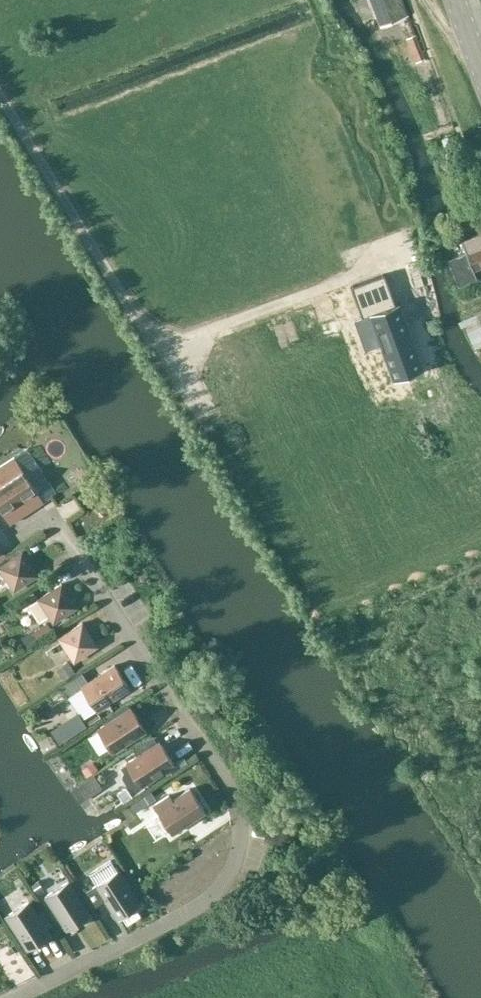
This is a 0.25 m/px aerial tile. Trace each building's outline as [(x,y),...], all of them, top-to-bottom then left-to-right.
[(424,58),(402,0),(377,0),(402,66),(424,58)] [(457,147),(445,151),(450,167),(463,163),(457,147)] [(451,258),(462,286),(477,279),(473,270),(480,267),(480,234),(462,242),(466,252),(451,258)] [(383,274),(351,286),(361,313),(368,311),(384,357),(414,346),(398,301),(394,302),(383,274)] [(37,491),(22,468),(0,482),(0,508),(3,513),(37,491)] [(37,575),(22,552),(0,566),(0,569),(14,590),(37,575)] [(55,573),(19,596),(26,606),(38,599),(54,622),(77,607),(55,573)] [(74,661),(98,646),(82,622),(59,638),(74,661)] [(97,710),(130,688),(115,665),(89,682),(82,672),(61,686),(68,697),(82,688),(97,710)] [(77,722),(88,716),(81,702),(70,708),(77,722)] [(113,752),(146,731),(131,707),(97,729),(113,752)] [(160,741),(120,767),(123,771),(122,777),(127,785),(133,786),(136,790),(175,765),(160,741)] [(169,795),(153,805),(172,834),(206,812),(190,788),(172,800),(169,795)] [(92,906),(97,907),(106,902),(117,919),(140,903),(119,870),(86,891),(85,896),(92,906)] [(67,930),(90,915),(69,881),(45,896),(67,930)] [(27,950),(51,934),(29,901),(6,916),(27,950)]
